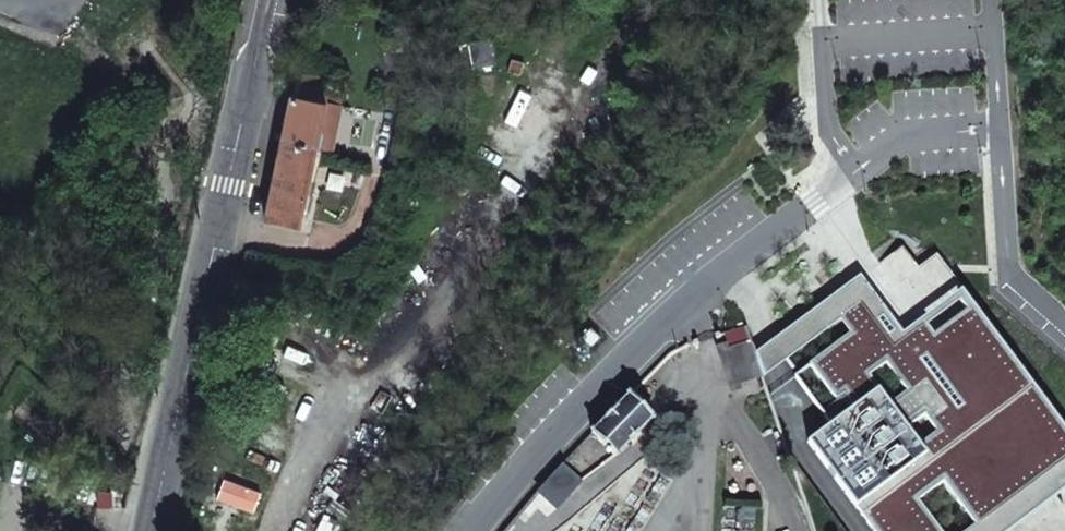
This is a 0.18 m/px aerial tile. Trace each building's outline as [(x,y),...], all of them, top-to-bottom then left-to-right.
[(332,63),(308,58),(298,96),(324,102),(332,63)] [(298,96),(289,95),(264,220),(299,227),(324,102),(298,96)] [(835,296),(859,329),(850,335),(794,376),(830,425),(808,442),(874,530),(969,530),(975,527),(978,530),(1064,530),(1064,444),(984,335),(973,343),(918,267),(902,246),(867,272),(835,296)] [(973,343),(984,335),(928,259),(918,267),(973,343)] [(835,296),(754,357),(762,376),(763,379),(839,322),(850,335),(859,329),(835,296)] [(614,457),(653,417),(629,394),(590,433),(614,457)] [(555,509),(580,483),(560,464),(536,491),(555,509)]
